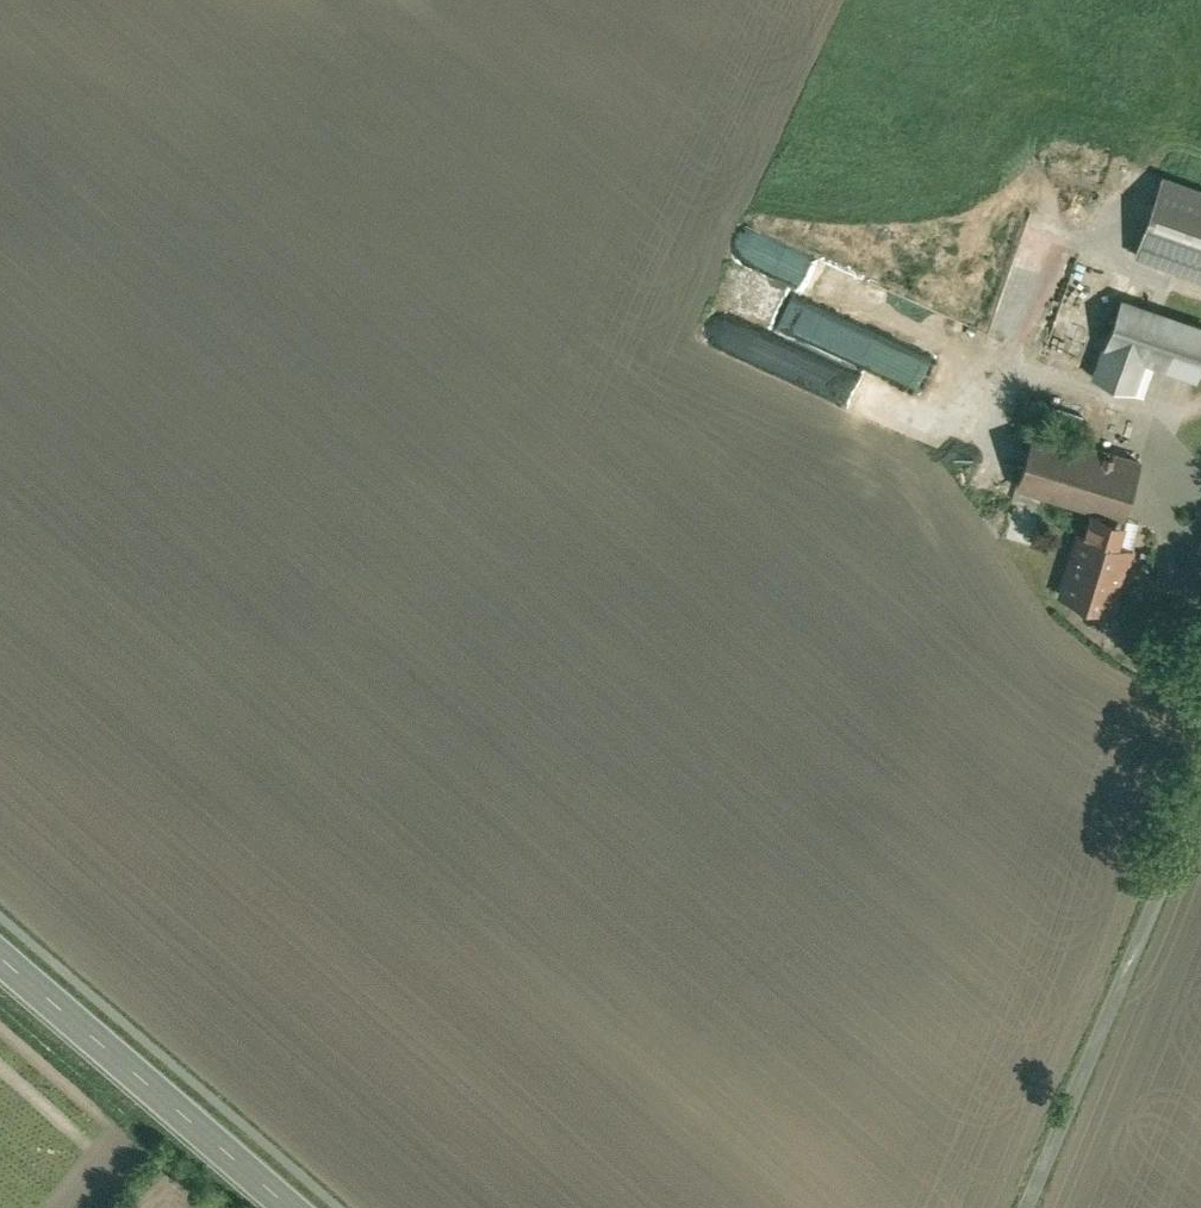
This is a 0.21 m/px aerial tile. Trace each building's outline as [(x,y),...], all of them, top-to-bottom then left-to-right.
[(1167,162),(1138,244),(1200,265),(1200,173),(1167,162)] [(828,298),(841,267),(750,228),(737,259),(828,298)] [(1125,284),(1098,363),(1142,378),(1152,350),(1200,366),(1200,310),(1125,284)] [(1146,440),(1040,409),(1021,472),(1066,485),(1089,492),(1119,501),(1127,504),(1146,440)] [(1119,501),(1089,492),(1062,582),(1092,591),(1119,501)]
